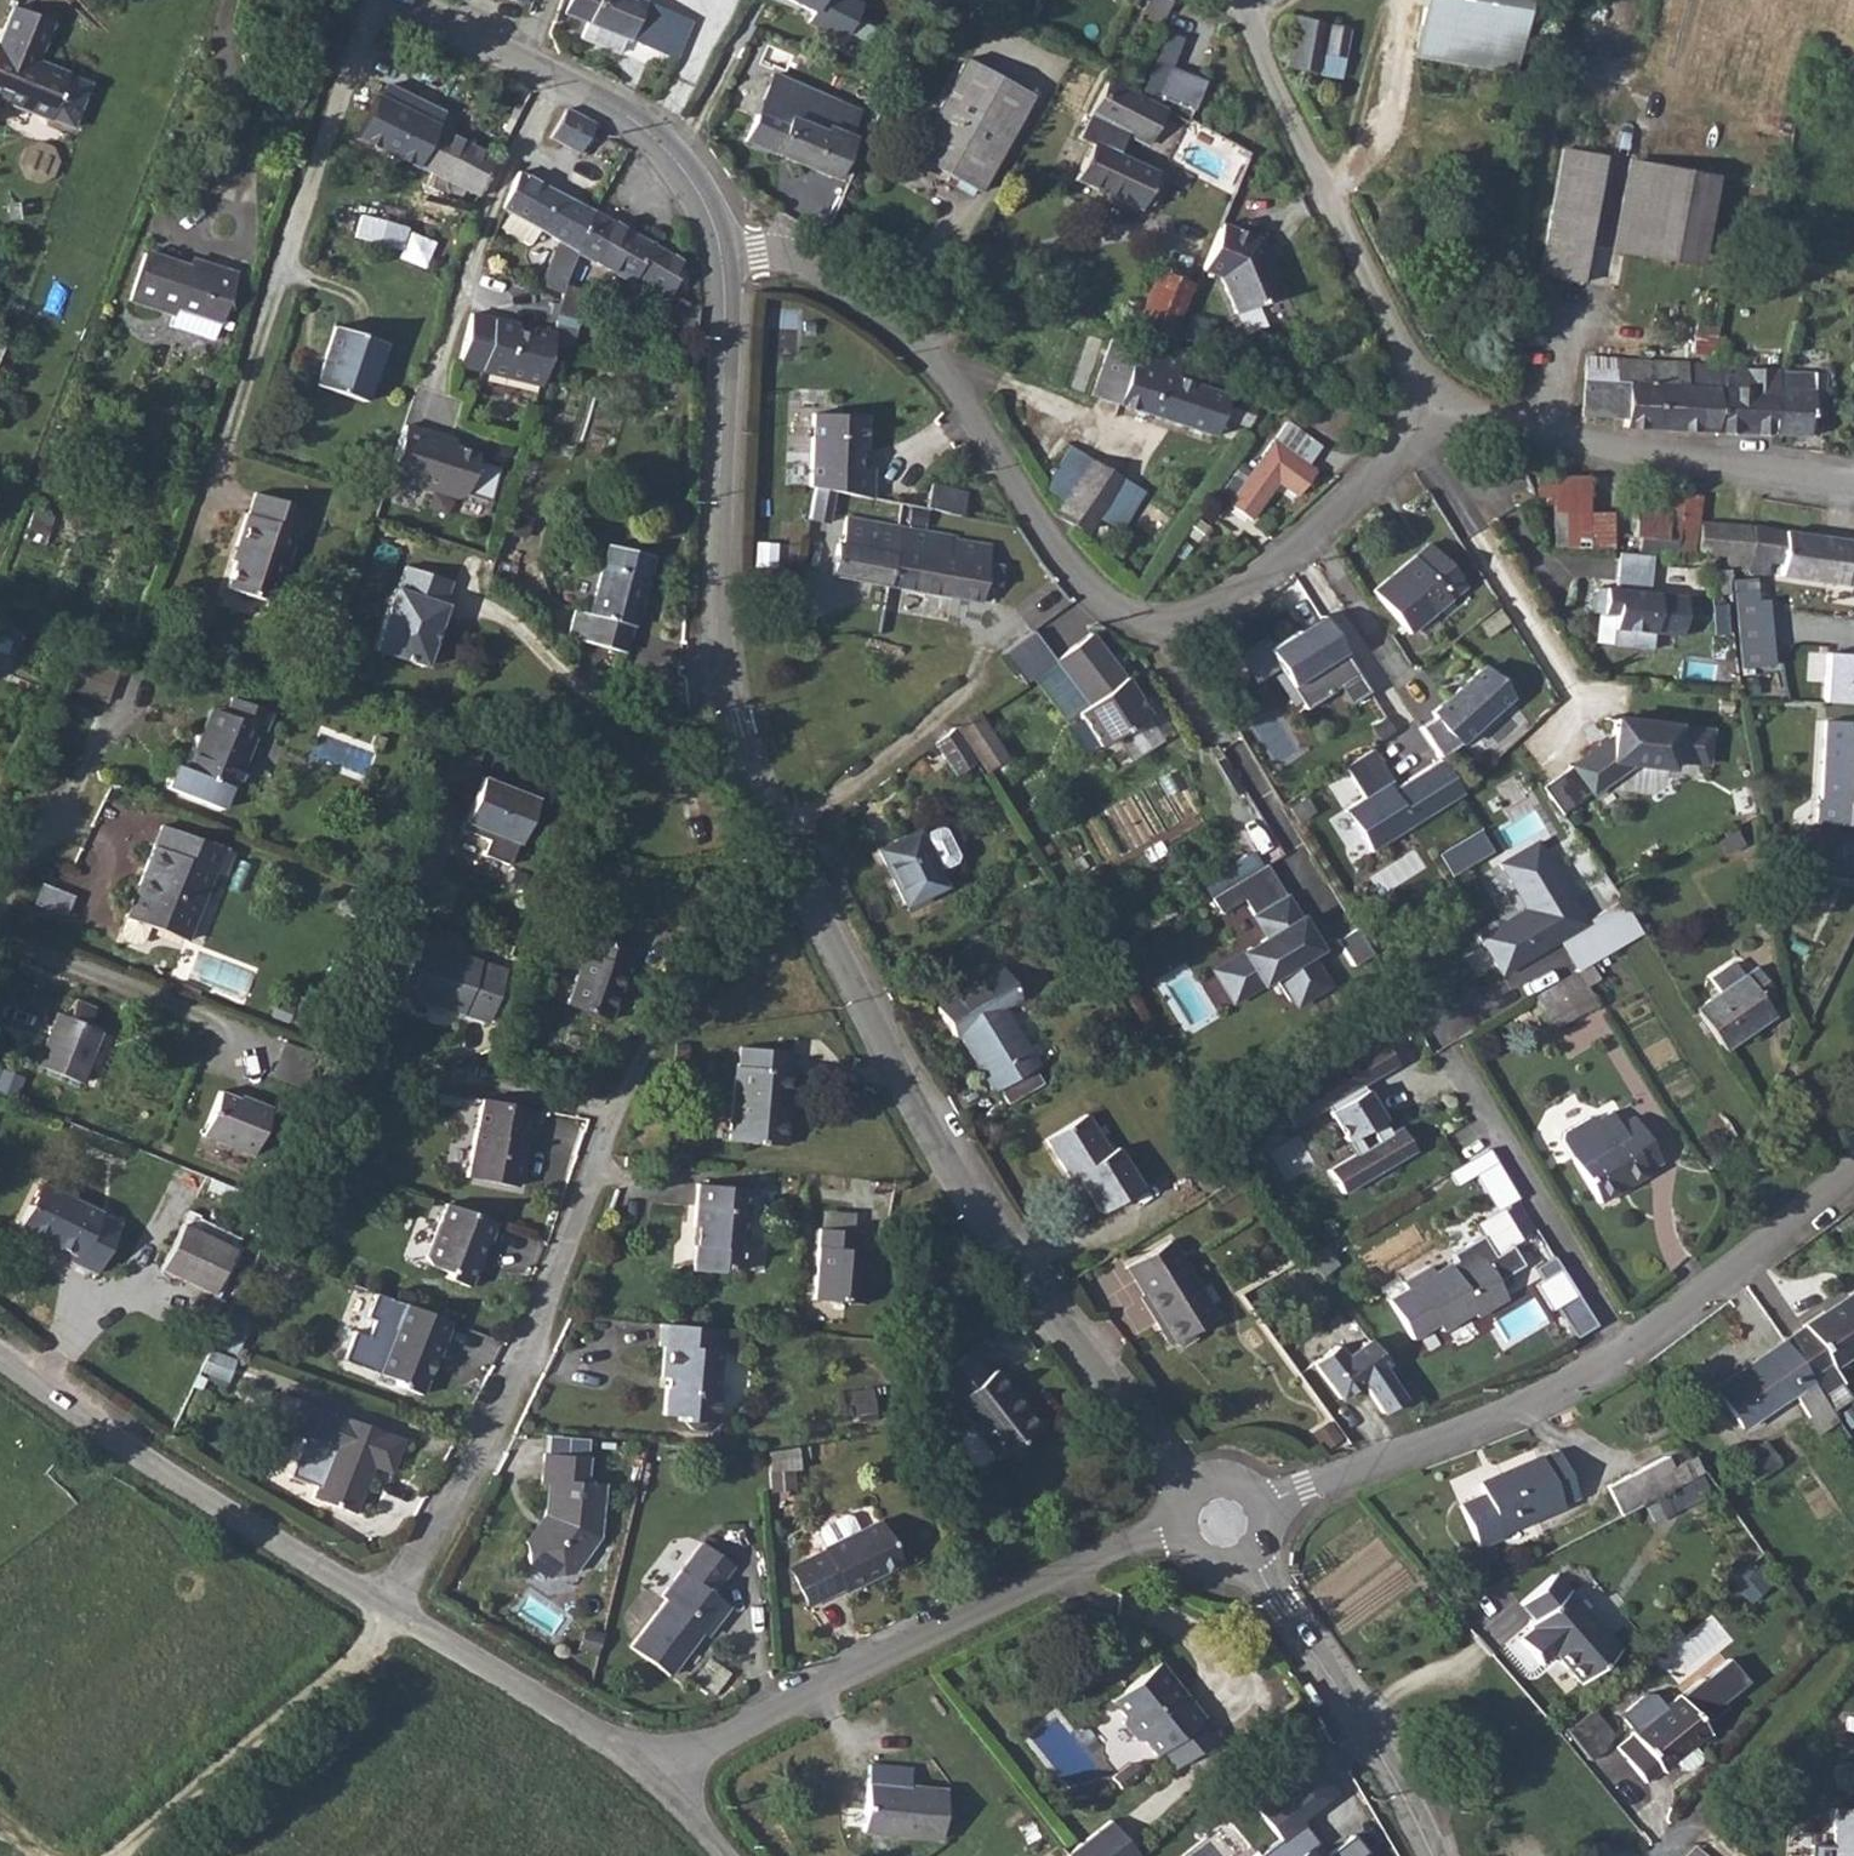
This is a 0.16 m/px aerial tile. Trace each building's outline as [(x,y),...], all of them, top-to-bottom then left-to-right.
[(631,38),(676,58),(690,26),(678,21),(680,14),(666,8),(665,9),(645,0),(568,0),(563,12),(584,20),(584,22),(588,23),(582,37),(619,54),(625,40),(629,41),(631,38)] [(816,13),(813,22),(846,39),(865,0),(791,0),(816,13)] [(1143,8),(1163,16),(1170,0),(1146,0),(1143,8)] [(1412,56),(1513,73),(1527,0),(1421,0),(1412,56)] [(46,119),(47,117),(70,125),(87,85),(64,76),(66,73),(35,60),(50,24),(8,6),(0,25),(0,100),(46,119)] [(1285,63),(1319,72),(1323,51),(1343,57),(1345,57),(1350,27),(1293,15),(1285,63)] [(965,58),(912,154),(977,190),(1030,94),(965,58)] [(1156,94),(1192,109),(1204,80),(1168,65),(1156,94)] [(1111,71),(1075,136),(1090,143),(1074,178),(1138,208),(1157,170),(1117,151),(1127,131),(1149,142),(1166,108),(1136,92),(1125,86),(1130,75),(1113,67),(1111,71)] [(860,108),(778,75),(747,141),(835,178),(854,136),(851,134),(860,108)] [(464,187),(476,194),(494,157),(378,98),(359,136),(430,170),(424,183),(457,200),(464,187)] [(594,122),(551,101),(535,129),(577,153),(594,122)] [(1564,149),(1539,274),(1623,288),(1627,252),(1702,267),(1718,173),(1628,159),(1611,248),(1588,244),(1606,153),(1564,149)] [(517,169),(497,206),(507,212),(499,227),(529,245),(538,229),(555,239),(577,251),(592,209),(517,169)] [(592,209),(577,251),(580,253),(593,260),(631,282),(634,274),(647,240),(613,221),(617,215),(603,207),(599,214),(592,209)] [(427,259),(435,234),(361,213),(354,239),(427,259)] [(1222,223),(1203,269),(1220,276),(1235,313),(1281,294),(1271,270),(1267,267),(1262,255),(1265,254),(1258,238),(1222,223)] [(647,240),(634,274),(669,292),(682,261),(647,240)] [(143,251),(127,297),(173,313),(175,306),(195,313),(191,327),(212,335),(233,274),(189,259),(187,264),(185,270),(178,268),(179,263),(143,251)] [(550,253),(540,275),(563,285),(572,262),(550,253)] [(1156,268),(1133,324),(1169,339),(1192,283),(1156,268)] [(513,322),(469,312),(455,363),(537,384),(550,332),(537,328),(529,333),(512,328),(513,322)] [(1717,326),(1695,322),(1690,353),(1713,356),(1717,326)] [(332,326),(312,385),(363,402),(382,343),(332,326)] [(1110,336),(1090,395),(1214,435),(1221,417),(1249,425),(1257,403),(1227,394),(1228,392),(1175,375),(1180,358),(1110,336)] [(1582,416),(1617,418),(1625,418),(1624,427),(1670,430),(1715,431),(1717,368),(1717,365),(1674,363),(1674,360),(1583,354),(1582,416)] [(1717,368),(1715,431),(1770,433),(1772,387),(1777,386),(1777,370),(1744,368),(1744,364),(1717,362),(1717,365),(1717,368)] [(1772,387),(1770,433),(1811,434),(1811,406),(1824,407),(1824,372),(1777,370),(1777,386),(1772,387)] [(859,416),(808,415),(805,488),(811,488),(865,498),(866,470),(857,470),(859,416)] [(440,441),(401,429),(385,479),(453,502),(461,498),(474,458),(438,446),(440,441)] [(1271,439),(1214,521),(1237,537),(1249,519),(1251,520),(1278,482),(1297,495),(1315,470),(1271,439)] [(1068,445),(1042,488),(1060,500),(1053,512),(1088,534),(1099,517),(1119,529),(1143,490),(1068,445)] [(1587,476),(1554,475),(1556,547),(1614,547),(1615,511),(1589,511),(1587,476)] [(931,482),(924,507),(960,517),(967,492),(931,482)] [(811,488),(805,519),(826,523),(831,492),(811,488)] [(231,567),(223,591),(272,606),(294,538),(303,540),(311,514),(254,495),(246,519),(242,518),(227,565),(231,567)] [(1636,510),(1633,537),(1640,538),(1638,555),(1657,557),(1665,558),(1670,514),(1636,510)] [(32,511),(27,530),(45,535),(50,517),(32,511)] [(836,545),(833,544),(828,576),(979,601),(983,585),(996,587),(1000,563),(986,561),(989,546),(950,538),(951,536),(841,517),(836,545)] [(1731,525),(1700,522),(1698,555),(1726,558),(1731,525)] [(1731,525),(1726,558),(1749,561),(1753,527),(1731,525)] [(1747,573),(1767,576),(1768,564),(1780,566),(1778,578),(1853,587),(1853,541),(1753,527),(1749,561),(1747,573)] [(1429,543),(1373,590),(1409,634),(1465,586),(1429,543)] [(606,545),(588,615),(633,627),(650,557),(606,545)] [(1654,591),(1657,557),(1638,555),(1623,554),(1620,587),(1654,591)] [(1726,558),(1725,570),(1729,570),(1747,573),(1749,561),(1726,558)] [(392,591),(373,654),(424,671),(445,608),(440,607),(447,584),(402,569),(395,592),(392,591)] [(1725,570),(1708,571),(1709,592),(1731,591),(1729,570),(1725,570)] [(1757,576),(1735,579),(1743,667),(1772,663),(1767,597),(1761,597),(1757,576)] [(1655,632),(1683,636),(1687,595),(1654,591),(1620,587),(1595,584),(1594,612),(1616,614),(1613,642),(1653,648),(1655,632)] [(1493,601),(1467,617),(1481,639),(1492,632),(1499,642),(1513,634),(1493,601)] [(1368,692),(1323,621),(1299,636),(1296,630),(1273,645),(1268,637),(1240,655),(1254,681),(1279,669),(1305,709),(1339,688),(1349,704),(1368,692)] [(1025,681),(1035,675),(1066,718),(1076,714),(1096,746),(1147,712),(1125,678),(1092,634),(1056,660),(1035,629),(1003,651),(1025,681)] [(1834,654),(1832,700),(1853,700),(1853,655),(1834,654)] [(1432,712),(1461,744),(1513,696),(1484,664),(1432,712)] [(270,715),(230,698),(223,715),(213,711),(203,737),(198,734),(183,770),(173,766),(164,788),(218,810),(226,789),(231,790),(255,730),(262,732),(270,715)] [(956,726),(978,758),(985,770),(1011,755),(980,709),(956,726)] [(1610,736),(1546,785),(1564,811),(1592,793),(1594,797),(1634,765),(1672,769),(1676,761),(1711,766),(1716,725),(1615,714),(1610,736)] [(1816,825),(1853,827),(1853,723),(1825,722),(1821,800),(1817,800),(1816,825)] [(978,758),(956,726),(938,738),(960,770),(978,758)] [(1493,751),(1483,740),(1474,748),(1483,760),(1493,751)] [(1346,809),(1373,850),(1464,793),(1442,757),(1398,785),(1375,744),(1345,765),(1365,796),(1346,809)] [(464,756),(455,779),(469,784),(477,761),(464,756)] [(491,831),(485,850),(515,860),(536,792),(478,774),(463,823),(491,831)] [(123,916),(187,941),(214,873),(223,877),(231,855),(158,826),(123,916)] [(915,832),(875,850),(902,906),(942,887),(935,874),(956,864),(938,828),(918,838),(915,832)] [(1482,830),(1443,854),(1456,877),(1496,852),(1482,830)] [(1480,934),(1502,973),(1590,922),(1541,835),(1500,862),(1526,908),(1480,934)] [(1212,967),(1233,1002),(1279,976),(1293,1000),(1330,981),(1315,953),(1323,950),(1268,861),(1212,896),(1220,912),(1244,900),(1265,933),(1212,967)] [(588,934),(564,1003),(608,1018),(632,950),(588,934)] [(416,941),(399,992),(489,1022),(505,970),(416,941)] [(1766,1004),(1752,984),(1745,976),(1743,977),(1733,964),(1710,979),(1720,993),(1697,1010),(1725,1050),(1774,1015),(1766,1004)] [(959,1037),(972,1058),(976,1056),(987,1073),(982,1076),(993,1092),(1036,1066),(1003,1009),(1020,998),(1002,969),(937,1010),(955,1040),(959,1037)] [(1579,970),(1535,995),(1554,1028),(1598,1003),(1579,970)] [(54,1013),(34,1066),(79,1084),(100,1032),(87,1027),(94,1008),(74,1000),(66,1018),(54,1013)] [(735,1068),(729,1143),(784,1147),(789,1072),(785,1071),(786,1052),(741,1049),(739,1067),(735,1068)] [(1329,1168),(1344,1192),(1418,1149),(1402,1125),(1391,1132),(1365,1084),(1399,1063),(1391,1051),(1285,1113),(1293,1128),(1329,1106),(1355,1152),(1329,1168)] [(213,1091),(195,1138),(252,1161),(271,1112),(252,1104),(251,1107),(213,1091)] [(538,1111),(484,1100),(468,1178),(517,1188),(526,1152),(521,1151),(524,1140),(532,1141),(538,1111)] [(1575,1160),(1604,1206),(1653,1175),(1651,1172),(1664,1164),(1635,1117),(1620,1127),(1613,1115),(1600,1123),(1592,1121),(1567,1136),(1565,1144),(1566,1146),(1575,1160)] [(1079,1116),(1038,1142),(1063,1180),(1070,1177),(1094,1213),(1133,1189),(1110,1152),(1104,1156),(1079,1116)] [(1521,1199),(1492,1150),(1450,1172),(1459,1186),(1478,1176),(1501,1212),(1521,1199)] [(39,1182),(15,1232),(71,1258),(68,1265),(94,1278),(119,1227),(99,1218),(100,1214),(39,1182)] [(700,1187),(696,1231),(702,1232),(699,1275),(721,1276),(730,1270),(747,1272),(754,1191),(700,1187)] [(466,1287),(484,1243),(486,1243),(495,1224),(445,1205),(425,1255),(428,1264),(430,1266),(447,1271),(444,1278),(466,1287)] [(822,1208),(816,1298),(867,1302),(872,1248),(860,1247),(861,1229),(857,1228),(857,1210),(822,1208)] [(182,1226),(158,1271),(210,1296),(232,1252),(182,1226)] [(1169,1239),(1124,1267),(1148,1305),(1144,1308),(1166,1343),(1174,1338),(1182,1341),(1193,1333),(1193,1327),(1215,1313),(1169,1239)] [(1405,1293),(1386,1303),(1409,1342),(1436,1328),(1440,1334),(1471,1317),(1474,1323),(1506,1304),(1496,1287),(1508,1281),(1523,1271),(1512,1253),(1496,1262),(1492,1254),(1485,1242),(1457,1258),(1460,1264),(1455,1268),(1437,1278),(1432,1270),(1402,1287),(1405,1293)] [(1578,1339),(1599,1326),(1557,1256),(1538,1268),(1578,1339)] [(347,1358),(381,1370),(408,1302),(379,1290),(368,1314),(378,1317),(371,1334),(357,1328),(347,1358)] [(1783,1340),(1822,1398),(1842,1384),(1832,1369),(1853,1354),(1853,1292),(1783,1340)] [(408,1302),(381,1370),(405,1378),(409,1389),(426,1394),(440,1361),(443,1362),(460,1322),(408,1302)] [(722,1325),(665,1319),(662,1341),(667,1342),(665,1375),(669,1375),(666,1413),(686,1414),(686,1419),(692,1426),(711,1428),(716,1422),(720,1392),(715,1391),(722,1325)] [(1822,1398),(1783,1340),(1712,1388),(1741,1430),(1793,1395),(1816,1429),(1835,1416),(1822,1398)] [(1350,1364),(1341,1352),(1318,1370),(1344,1405),(1366,1389),(1388,1418),(1409,1405),(1386,1374),(1391,1370),(1373,1346),(1350,1364)] [(933,1380),(998,1459),(1040,1426),(995,1368),(987,1375),(969,1352),(933,1380)] [(405,1440),(301,1397),(287,1430),(302,1436),(288,1474),(315,1485),(310,1497),(351,1514),(372,1467),(390,1475),(405,1440)] [(1754,1448),(1736,1459),(1752,1484),(1770,1472),(1754,1448)] [(1484,1495),(1461,1505),(1480,1548),(1503,1538),(1501,1533),(1579,1499),(1558,1451),(1541,1458),(1540,1456),(1479,1483),(1484,1495)] [(1667,1457),(1606,1489),(1622,1518),(1683,1486),(1681,1484),(1702,1473),(1694,1456),(1673,1467),(1667,1457)] [(523,1537),(513,1551),(528,1562),(545,1574),(569,1569),(590,1541),(593,1488),(576,1488),(578,1461),(537,1459),(534,1491),(544,1492),(542,1510),(523,1537)] [(789,1471),(769,1472),(770,1483),(770,1492),(790,1491),(789,1471)] [(844,1516),(820,1527),(818,1532),(825,1547),(822,1547),(824,1551),(807,1560),(823,1595),(840,1586),(843,1590),(900,1563),(879,1521),(857,1531),(850,1517),(844,1516)] [(660,1599),(625,1647),(663,1674),(701,1623),(706,1627),(723,1604),(707,1591),(726,1565),(693,1541),(653,1594),(660,1599)] [(1768,1588),(1753,1571),(1734,1587),(1749,1604),(1768,1588)] [(1618,1651),(1566,1590),(1553,1576),(1518,1605),(1532,1621),(1527,1625),(1530,1628),(1518,1638),(1542,1666),(1556,1655),(1580,1683),(1618,1651)] [(1273,1640),(1287,1660),(1295,1654),(1281,1634),(1273,1640)] [(1162,1664),(1113,1703),(1125,1717),(1124,1724),(1139,1742),(1146,1743),(1158,1757),(1162,1754),(1177,1770),(1220,1736),(1162,1664)] [(1632,1735),(1617,1747),(1647,1784),(1661,1772),(1662,1773),(1708,1735),(1677,1696),(1631,1733),(1632,1735)] [(1567,1729),(1590,1757),(1617,1735),(1595,1707),(1567,1729)] [(1256,1806),(1283,1840),(1306,1824),(1303,1820),(1338,1790),(1315,1759),(1256,1806)] [(914,1766),(872,1764),(865,1836),(943,1844),(948,1789),(912,1787),(914,1766)] [(1835,1855),(1853,1855),(1853,1811),(1837,1811),(1835,1855)] [(1070,1853),(1072,1855),(1142,1855),(1143,1855),(1113,1818),(1070,1853)] [(1363,1853),(1367,1849),(1354,1836),(1329,1854),(1306,1824),(1283,1840),(1264,1854),(1265,1855),(1365,1855),(1363,1853)]
